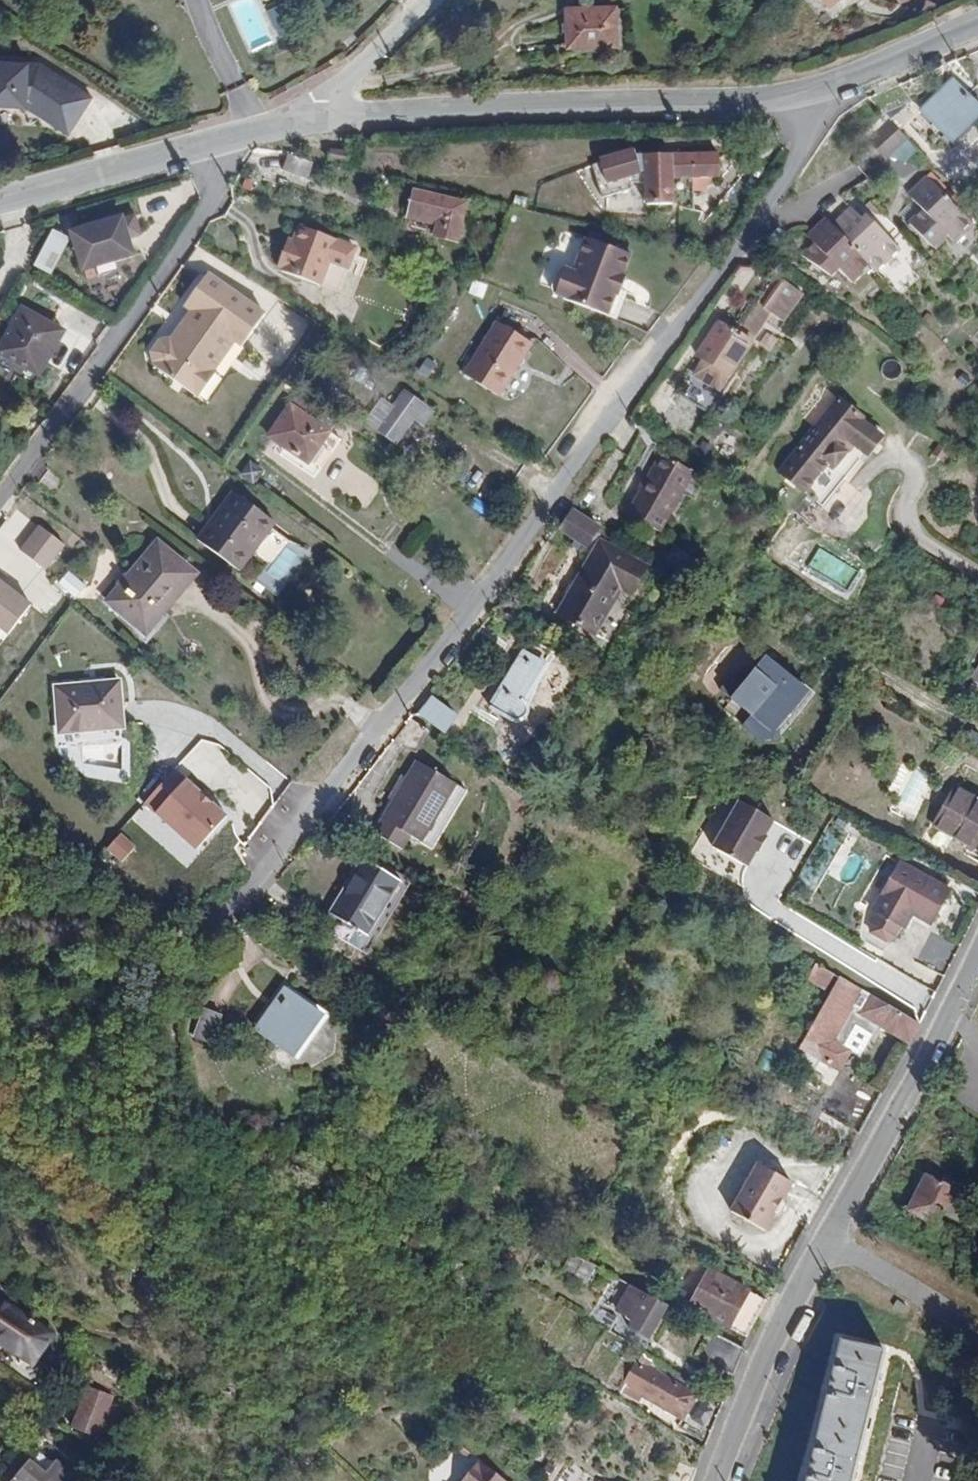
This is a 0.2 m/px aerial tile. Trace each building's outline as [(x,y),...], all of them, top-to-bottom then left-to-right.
[(845,0),(822,0),(832,11),(845,0)] [(620,46),(618,4),(565,6),(567,48),(620,46)] [(71,136),(91,99),(91,93),(35,63),(0,60),(0,110),(24,112),(68,135),(71,136)] [(970,91),(934,126),(963,154),(973,144),(977,149),(977,100),(970,91)] [(890,156),(891,155),(909,137),(894,121),(874,140),(890,156)] [(909,137),(891,155),(911,158),(920,148),(909,137)] [(352,164),(355,154),(337,149),(335,159),(352,164)] [(721,154),(635,155),(593,168),(604,199),(632,191),(632,184),(647,183),(648,206),(676,205),(675,180),(721,179),(721,154)] [(310,178),(316,163),(290,155),(285,171),(310,178)] [(930,178),(912,196),(916,200),(903,214),(934,246),(948,233),(955,240),(972,222),(930,178)] [(464,239),(473,200),(419,187),(415,208),(445,215),(440,233),(464,239)] [(865,220),(854,208),(848,214),(859,225),(865,220)] [(871,215),(865,220),(859,225),(848,214),(835,226),(873,265),(879,272),(902,250),(871,215)] [(133,257),(123,219),(74,232),(84,269),(133,257)] [(828,219),(816,231),(824,239),(817,245),(804,257),(827,271),(836,261),(841,267),(856,282),(873,265),(835,226),(828,219)] [(302,227),(296,243),(292,253),(288,252),(281,271),(285,272),(284,277),(323,290),(341,241),(302,227)] [(35,269),(53,278),(71,240),(53,231),(35,269)] [(817,245),(824,239),(816,231),(809,238),(817,245)] [(620,294),(624,296),(631,277),(628,276),(635,254),(590,238),(579,271),(569,268),(563,270),(558,288),(559,294),(569,297),(568,300),(613,316),(620,294)] [(291,241),(288,252),(292,253),(296,243),(291,241)] [(827,271),(833,275),(841,267),(836,261),(827,271)] [(266,314),(210,271),(186,303),(193,307),(190,312),(240,348),(266,314)] [(804,291),(783,277),(768,302),(760,297),(742,325),(726,314),(683,379),(722,405),(746,363),(740,359),(772,311),(785,319),(804,291)] [(613,316),(613,317),(621,319),(629,297),(624,296),(620,294),(613,316)] [(64,332),(24,310),(1,353),(41,375),(64,332)] [(240,348),(190,312),(187,316),(191,318),(182,332),(177,329),(172,337),(170,336),(161,337),(153,349),(155,358),(157,359),(154,362),(201,398),(240,348)] [(534,345),(500,323),(466,374),(501,397),(534,345)] [(405,392),(378,429),(392,439),(403,423),(409,427),(416,418),(425,425),(434,412),(405,392)] [(308,471),(323,451),(331,457),(343,442),(332,433),(339,424),(328,416),(329,414),(303,393),(271,434),(289,448),(285,453),(308,471)] [(861,419),(862,418),(840,398),(778,468),(803,489),(827,461),(834,467),(854,444),(864,454),(880,436),(861,419)] [(409,427),(403,423),(392,439),(398,443),(409,427)] [(820,505),(864,454),(854,444),(834,467),(827,461),(803,489),(820,505)] [(695,476),(664,458),(646,488),(677,507),(695,476)] [(677,507),(646,488),(630,514),(662,534),(677,507)] [(277,524),(236,493),(200,541),(242,572),(277,524)] [(562,533),(588,548),(601,526),(575,511),(562,533)] [(20,552),(46,573),(66,547),(40,526),(20,552)] [(257,587),(283,599),(305,552),(280,540),(257,587)] [(647,568),(602,542),(560,614),(596,635),(622,590),(632,595),(647,568)] [(688,576),(697,563),(690,558),(694,553),(680,543),(674,553),(669,550),(666,556),(670,559),(668,562),(688,576)] [(193,574),(159,546),(112,602),(144,628),(170,597),(173,599),(193,574)] [(69,572),(58,585),(76,600),(87,586),(69,572)] [(14,639),(35,604),(0,583),(0,631),(14,639)] [(622,626),(634,603),(623,597),(611,620),(622,626)] [(492,706),(517,721),(524,720),(529,710),(525,702),(546,665),(524,652),(492,706)] [(728,679),(718,693),(750,717),(742,728),(755,739),(756,742),(778,740),(776,726),(803,690),(761,658),(739,688),(728,679)] [(125,731),(122,679),(54,685),(57,737),(125,731)] [(425,715),(443,730),(454,717),(436,702),(425,715)] [(411,836),(422,843),(455,785),(419,763),(376,834),(403,850),(411,836)] [(911,770),(900,805),(917,811),(929,775),(911,770)] [(186,870),(232,824),(179,771),(133,816),(186,870)] [(468,793),(455,785),(422,843),(434,850),(468,793)] [(956,790),(936,829),(954,839),(976,800),(956,790)] [(771,820),(736,800),(710,846),(745,866),(754,851),(757,853),(766,837),(763,835),(771,820)] [(977,850),(977,848),(977,801),(976,800),(954,839),(977,850)] [(107,850),(123,866),(138,850),(122,835),(107,850)] [(834,856),(827,853),(833,843),(823,838),(806,870),(822,878),(834,856)] [(325,929),(361,949),(400,881),(364,860),(325,929)] [(912,914),(929,924),(943,899),(948,890),(944,888),(936,883),(898,862),(871,910),(876,913),(870,923),(870,932),(886,941),(892,937),(899,926),(904,929),(912,914)] [(936,883),(944,888),(947,880),(939,876),(936,883)] [(408,885),(400,881),(361,949),(369,954),(408,885)] [(954,905),(943,899),(929,924),(940,930),(954,905)] [(943,981),(960,948),(938,934),(919,966),(943,981)] [(808,981),(826,991),(836,976),(818,965),(808,981)] [(910,1044),(921,1026),(844,981),(805,1047),(842,1069),(853,1049),(846,1045),(857,1026),(872,1034),(874,1036),(880,1026),(910,1044)] [(327,1017),(284,990),(258,1030),(301,1058),(327,1017)] [(222,1014),(206,1008),(194,1038),(210,1045),(222,1014)] [(846,1045),(853,1049),(861,1054),(872,1034),(857,1026),(846,1045)] [(793,1182),(760,1162),(744,1189),(783,1210),(786,1203),(785,1195),(793,1182)] [(971,1203),(927,1178),(907,1214),(935,1230),(937,1228),(943,1217),(949,1220),(958,1225),(971,1203)] [(774,1218),(779,1218),(783,1210),(744,1189),(731,1212),(766,1231),(774,1218)] [(949,1220),(943,1217),(937,1228),(943,1231),(949,1220)] [(589,1281),(597,1266),(556,1243),(547,1260),(564,1270),(566,1267),(589,1281)] [(692,1304),(747,1334),(765,1301),(712,1271),(692,1304)] [(646,1342),(666,1306),(634,1287),(627,1299),(617,1292),(606,1311),(632,1326),(628,1331),(646,1342)] [(31,1361),(49,1334),(0,1304),(0,1341),(31,1361)] [(746,1350),(740,1347),(704,1327),(690,1350),(718,1366),(712,1375),(729,1387),(746,1350)] [(842,1344),(809,1480),(855,1480),(886,1355),(842,1344)] [(659,1365),(660,1364),(633,1348),(610,1386),(638,1402),(644,1391),(659,1365)] [(668,1370),(659,1365),(644,1391),(652,1396),(664,1377),(668,1370)] [(696,1396),(664,1377),(652,1396),(651,1399),(682,1418),(696,1396)] [(88,1432),(103,1389),(88,1383),(72,1426),(88,1432)] [(115,1393),(103,1389),(88,1432),(99,1437),(115,1393)] [(62,1480),(73,1467),(55,1452),(43,1465),(28,1453),(7,1480),(63,1480),(62,1480)] [(697,1467),(666,1456),(659,1474),(668,1478),(667,1480),(692,1480),(697,1467)] [(482,1463),(468,1480),(505,1480),(482,1463)]
